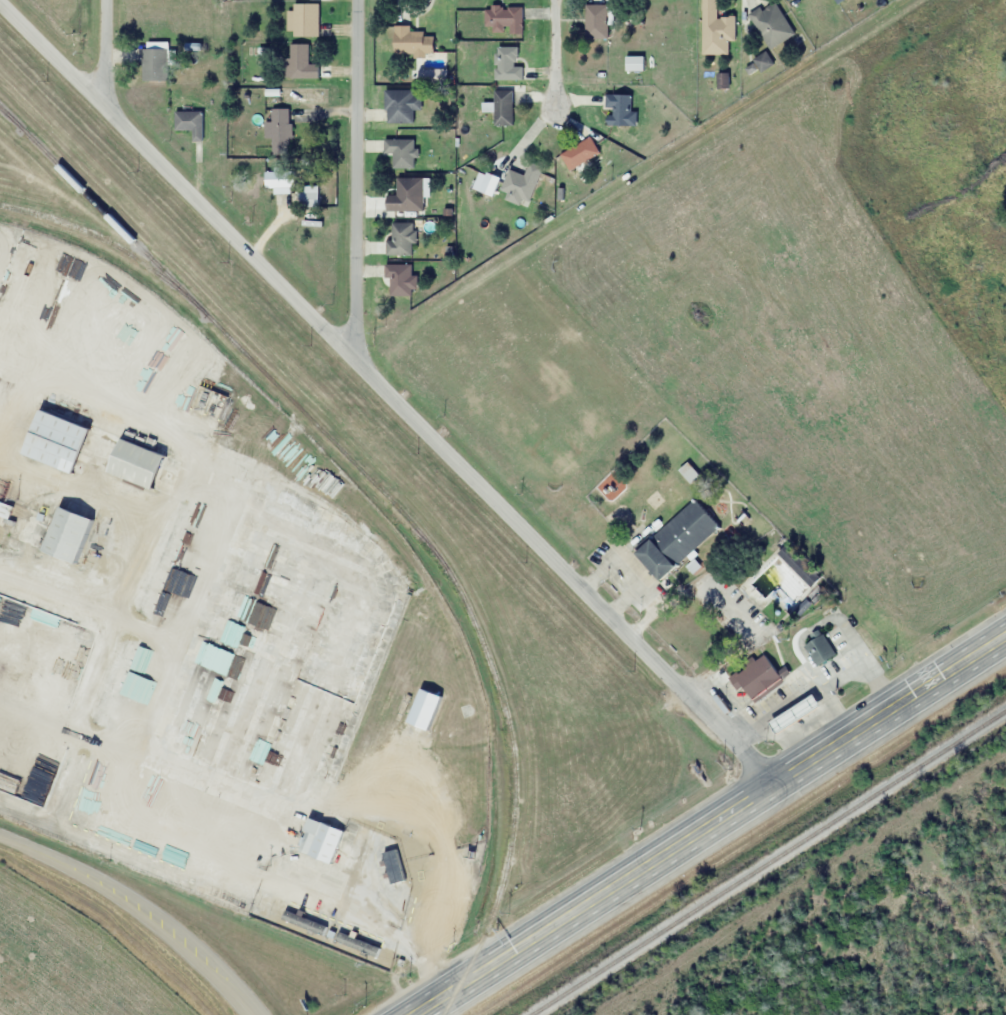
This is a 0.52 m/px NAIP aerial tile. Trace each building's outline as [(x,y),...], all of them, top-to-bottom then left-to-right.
[(717,17),(716,0),(702,0),(703,55),(729,54),(728,40),(735,40),(735,16),(717,17)] [(794,34),(773,0),(749,15),(770,49),(794,34)] [(319,3),(294,3),(294,36),(319,36),(319,3)] [(607,39),(607,5),(585,5),(585,39),(607,39)] [(522,7),(485,6),(484,32),(521,33),(522,7)] [(410,25),(394,25),(393,53),(433,54),(434,32),(410,31),(410,25)] [(142,80),(168,80),(168,42),(156,42),(156,47),(142,47),(142,80)] [(285,59),(285,77),(318,77),(318,63),(308,63),(308,43),(290,43),(290,59),(285,59)] [(522,80),(522,66),(516,66),(516,46),(494,46),(494,80),(522,80)] [(643,70),(643,56),(626,56),(626,70),(643,70)] [(413,90),(384,90),(384,123),(412,123),(412,110),(420,110),(420,96),(413,96),(413,90)] [(512,90),(493,90),(493,125),(512,125),(512,90)] [(635,125),(635,94),(607,94),(607,125),(635,125)] [(290,152),(289,108),(270,109),(271,152),(290,152)] [(202,140),(202,111),(174,111),(174,130),(192,130),(192,140),(202,140)] [(570,170),(599,153),(590,136),(560,153),(570,170)] [(393,167),(416,167),(416,139),(384,139),(384,153),(393,153),(393,167)] [(531,202),(541,166),(528,162),(525,174),(507,169),(500,193),(531,202)] [(289,171),(265,171),(265,186),(289,186),(289,171)] [(423,211),(423,177),(396,177),(396,195),(385,195),(385,211),(423,211)] [(317,206),(317,193),(300,193),(300,206),(317,206)] [(391,239),(386,239),(386,254),(414,254),(414,222),(391,222),(391,239)] [(414,295),(414,275),(411,275),(411,264),(387,264),(387,295),(414,295)] [(164,453),(37,410),(22,455),(70,471),(42,553),(87,568),(91,556),(80,553),(87,533),(94,535),(99,522),(93,520),(104,487),(116,491),(120,478),(152,488),(164,453)] [(634,553),(658,580),(718,528),(694,500),(634,553)] [(14,627),(36,635),(41,622),(50,625),(53,615),(21,603),(22,602),(10,597),(2,618),(15,623),(14,627)] [(802,644),(816,667),(836,655),(821,632),(802,644)] [(791,676),(785,667),(775,673),(764,655),(733,674),(750,702),(791,676)] [(75,681),(60,675),(55,686),(70,692),(75,681)] [(162,686),(145,679),(135,702),(153,709),(162,686)] [(441,696),(419,688),(407,723),(429,731),(441,696)] [(777,735),(820,707),(812,695),(769,723),(777,735)] [(53,704),(40,698),(27,723),(40,730),(53,704)] [(42,735),(56,741),(61,730),(47,724),(42,735)] [(332,864),(342,829),(307,818),(303,832),(305,832),(299,854),(332,864)] [(427,847),(412,836),(392,863),(407,874),(427,847)]
